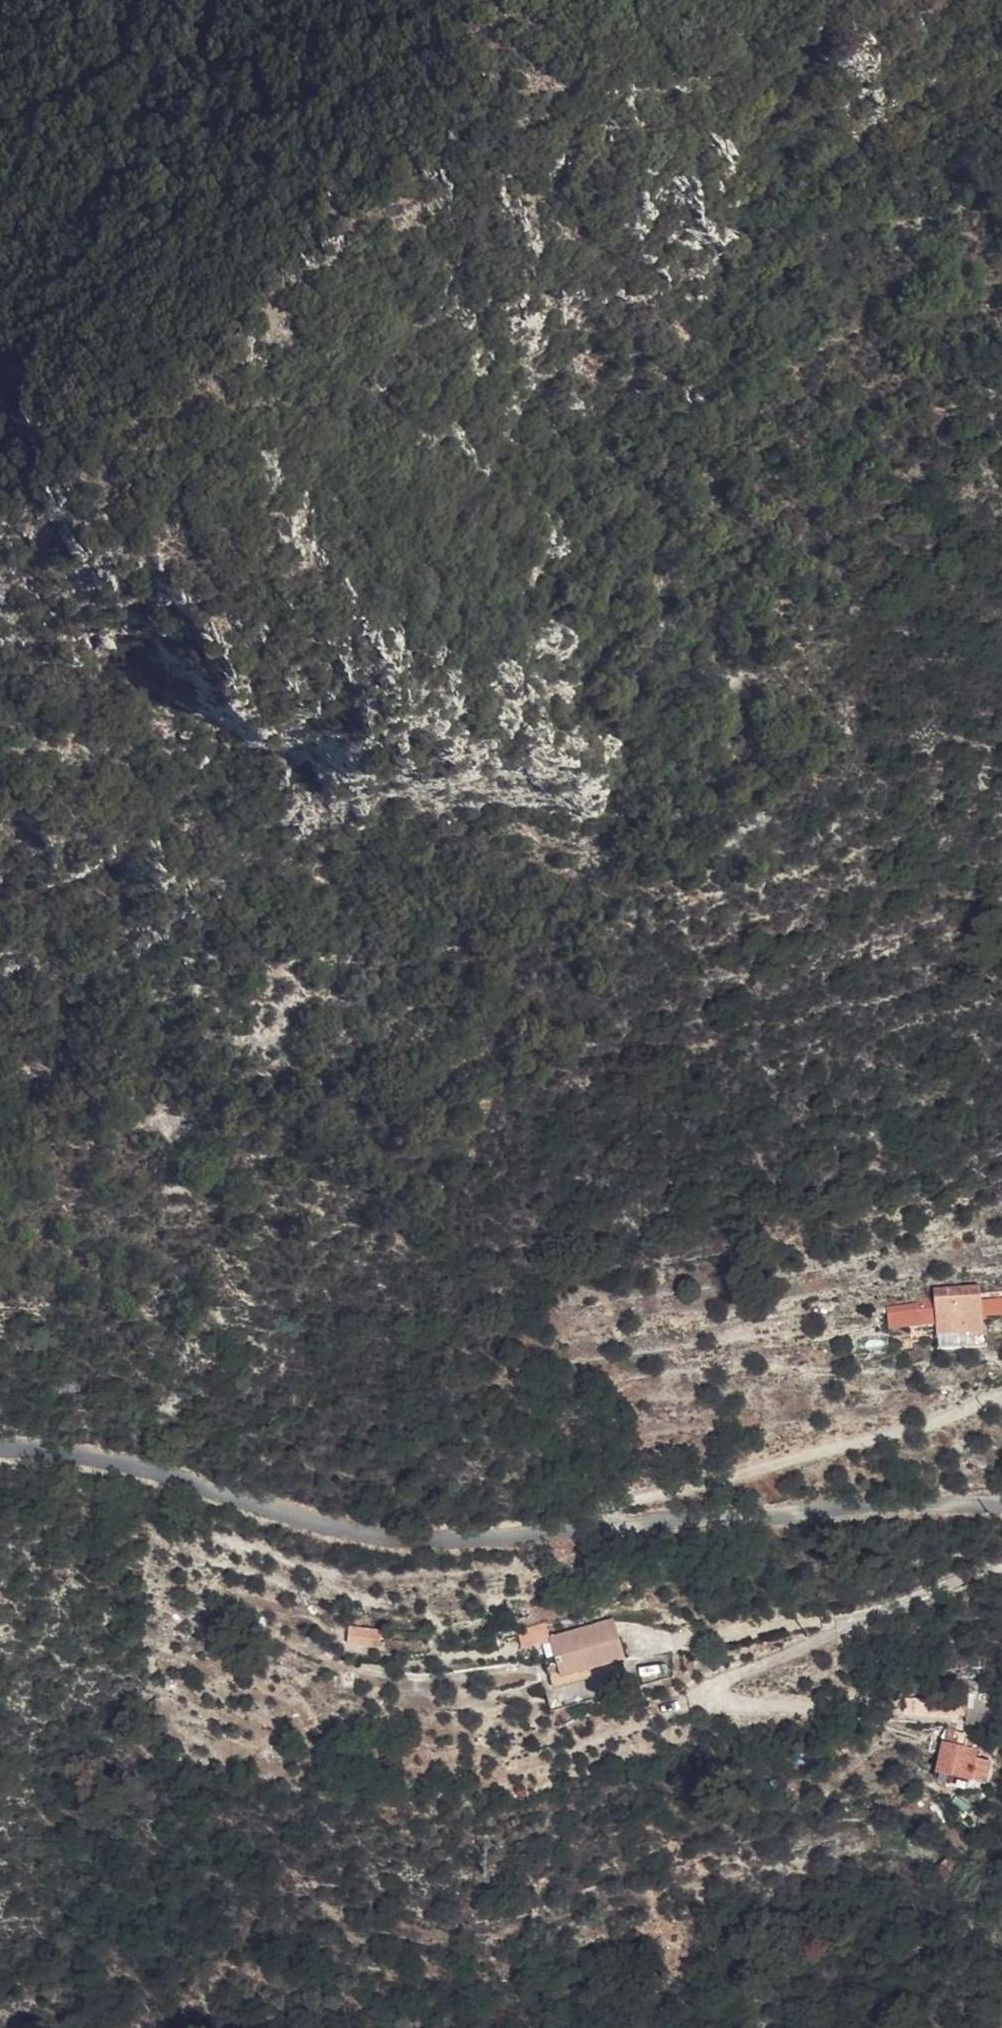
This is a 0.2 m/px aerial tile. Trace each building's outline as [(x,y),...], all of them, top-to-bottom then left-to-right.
[(935,1284),(935,1347),(987,1347),(987,1317),(987,1299),(987,1284),(935,1284)] [(888,1329),(933,1324),(930,1299),(885,1303),(888,1329)] [(987,1299),(987,1317),(1001,1318),(1001,1299),(987,1299)] [(619,1623),(543,1648),(548,1665),(560,1662),(568,1683),(632,1663),(619,1623)] [(392,1631),(360,1625),(356,1642),(389,1648),(392,1631)] [(984,1690),(963,1690),(963,1715),(991,1715),(991,1698),(984,1690)] [(939,1747),(939,1779),(973,1779),(974,1757),(974,1747),(939,1747)] [(974,1757),(973,1779),(991,1779),(990,1757),(974,1757)]
